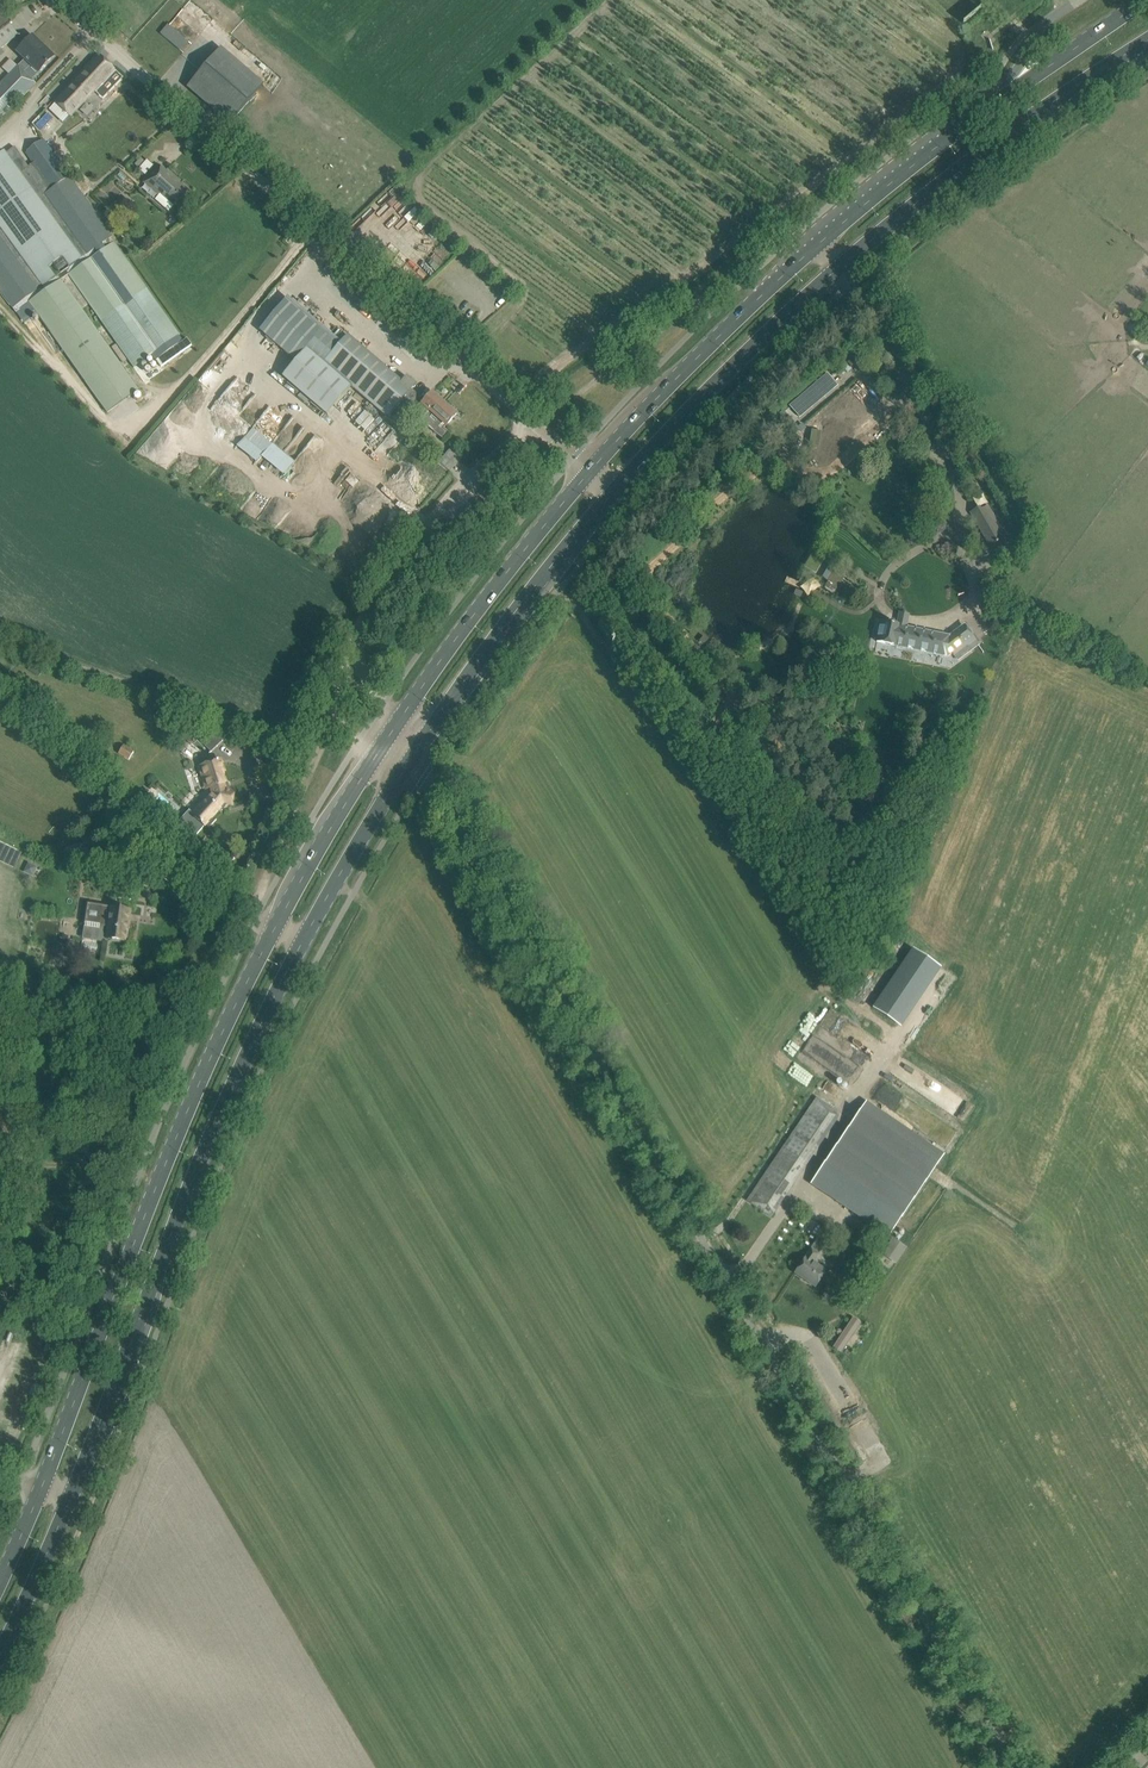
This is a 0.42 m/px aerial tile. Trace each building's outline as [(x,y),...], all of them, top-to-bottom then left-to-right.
[(8,43),(17,36),(0,13),(0,49),(8,43)] [(151,30),(161,21),(156,16),(146,25),(151,30)] [(39,73),(54,58),(32,36),(18,51),(25,59),(18,66),(24,72),(31,65),(39,73)] [(90,62),(54,101),(70,117),(95,91),(96,92),(101,87),(105,91),(111,84),(107,81),(108,79),(116,71),(98,54),(90,62)] [(36,84),(24,72),(18,66),(17,64),(0,81),(0,121),(36,84)] [(207,64),(188,86),(230,123),(250,101),(207,64)] [(42,289),(67,271),(86,256),(85,255),(43,195),(25,170),(27,169),(29,167),(15,147),(6,153),(4,150),(0,153),(0,231),(42,289)] [(27,169),(25,170),(43,195),(85,255),(109,238),(112,237),(51,150),(34,163),(34,164),(29,167),(27,169)] [(141,157),(135,164),(139,167),(145,161),(141,157)] [(151,175),(144,183),(151,189),(158,195),(155,200),(168,212),(174,205),(175,206),(180,200),(188,191),(159,166),(151,175)] [(391,220),(400,212),(398,209),(406,202),(392,187),(367,208),(378,221),(386,214),(391,220)] [(129,200),(125,196),(118,204),(122,208),(129,200)] [(382,245),(404,243),(403,231),(405,230),(405,226),(381,228),(382,245)] [(13,309),(42,289),(0,231),(0,291),(13,309)] [(92,258),(113,243),(109,238),(85,255),(86,256),(67,271),(69,274),(92,258)] [(113,243),(92,258),(156,351),(179,335),(114,242),(113,243)] [(92,258),(69,274),(134,367),(146,384),(150,382),(138,364),(156,351),(92,258)] [(13,309),(15,312),(30,301),(61,280),(69,274),(67,271),(42,289),(13,309)] [(61,280),(30,301),(108,411),(138,390),(61,280)] [(338,346),(324,363),(352,387),(388,418),(395,424),(408,410),(419,397),(411,390),(416,385),(407,376),(402,381),(347,335),(340,344),(338,346)] [(424,401),(421,404),(429,411),(425,416),(422,419),(435,430),(434,431),(444,439),(449,432),(445,429),(449,423),(457,414),(432,393),(424,401)] [(252,426),(236,445),(256,462),(260,457),(282,474),(294,460),(252,426)] [(452,449),(440,462),(451,471),(462,458),(452,449)] [(986,506),(972,514),(993,551),(1007,543),(986,506)] [(826,557),(816,575),(829,582),(839,565),(826,557)] [(605,616),(598,621),(604,630),(611,626),(605,616)] [(975,641),(973,638),(964,626),(949,637),(905,628),(906,624),(898,622),(897,625),(881,621),(877,641),(894,645),(894,644),(947,655),(952,651),(954,654),(956,652),(955,650),(965,642),(969,646),(975,641)] [(621,650),(611,656),(615,662),(625,656),(621,650)] [(44,668),(34,661),(28,670),(39,677),(44,668)] [(204,728),(200,732),(204,736),(200,740),(211,752),(223,740),(212,728),(208,732),(204,728)] [(134,751),(124,745),(119,753),(129,760),(134,751)] [(221,760),(198,767),(206,790),(210,788),(212,795),(202,804),(200,802),(191,812),(189,811),(174,827),(182,834),(182,835),(184,836),(185,836),(189,839),(195,832),(197,834),(206,824),(209,827),(217,819),(213,816),(220,809),(222,810),(226,805),(227,803),(232,804),(234,792),(229,791),(230,788),(228,782),(226,782),(223,773),(224,772),(221,760)] [(129,910),(106,907),(87,904),(80,952),(101,955),(103,941),(107,942),(108,939),(124,941),(127,920),(129,921),(130,912),(129,912),(129,910)] [(811,1037),(803,1053),(845,1076),(854,1060),(811,1037)] [(774,1217),(838,1112),(813,1097),(749,1202),(774,1217)] [(866,1104),(811,1183),(889,1237),(889,1235),(931,1174),(943,1156),(866,1104)] [(898,1262),(908,1247),(902,1243),(893,1238),(884,1252),(898,1262)] [(820,1255),(827,1245),(818,1239),(812,1249),(820,1255)] [(827,1271),(813,1261),(818,1253),(812,1249),(806,1257),(795,1273),(816,1287),(827,1271)] [(853,1319),(834,1347),(843,1353),(862,1325),(853,1319)]
